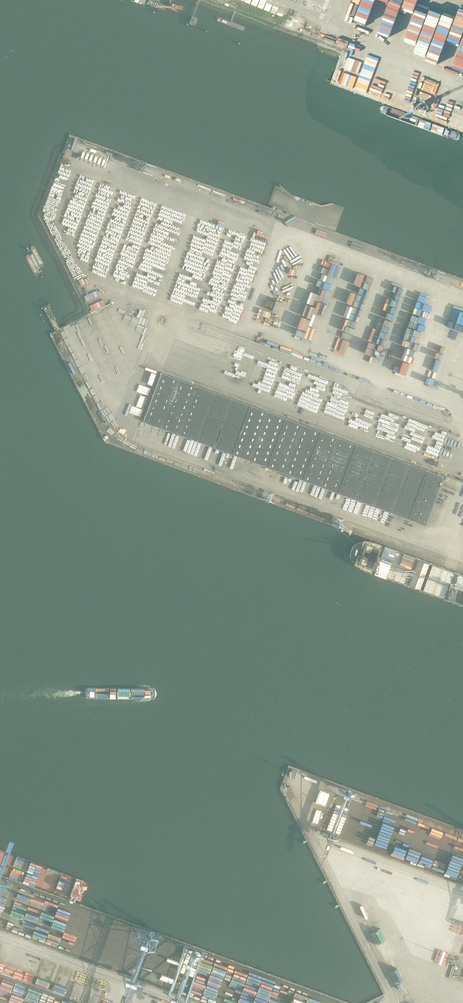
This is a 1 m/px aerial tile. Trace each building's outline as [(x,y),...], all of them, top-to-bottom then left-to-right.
[(444,477),(161,372),(143,422),(279,471),(278,472),(290,477),(291,476),(426,526),(444,477)] [(229,983),(227,991),(235,992),(236,985),(229,983)]
